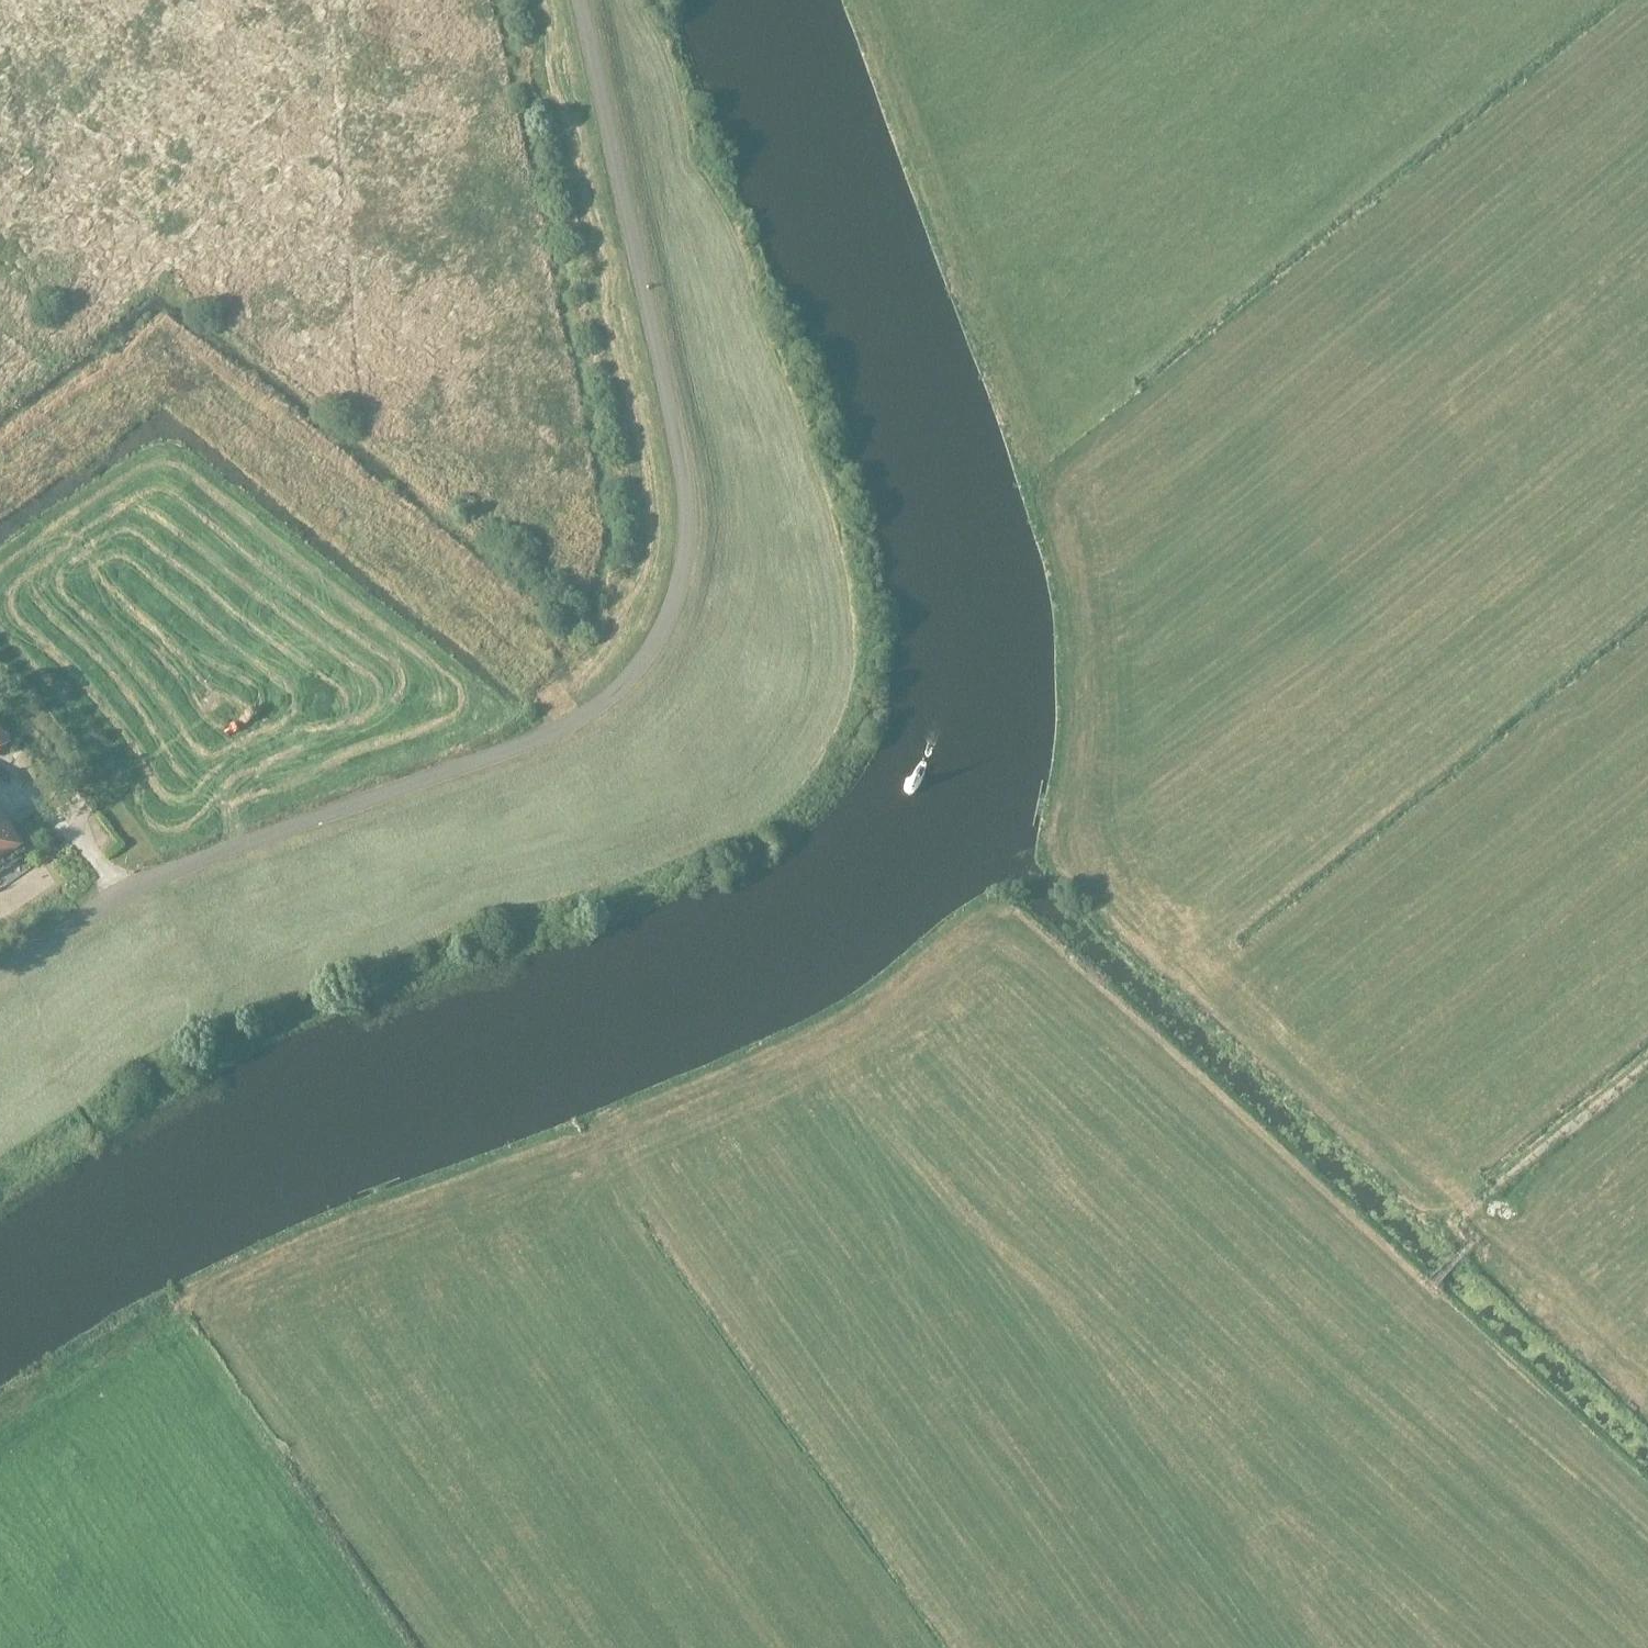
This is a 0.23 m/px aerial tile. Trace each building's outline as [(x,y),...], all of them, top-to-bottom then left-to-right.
[(10,744),(0,730),(0,751),(10,744)] [(21,844),(0,814),(0,859),(21,844)] [(9,905),(51,880),(37,857),(0,879),(0,889),(9,905)]
